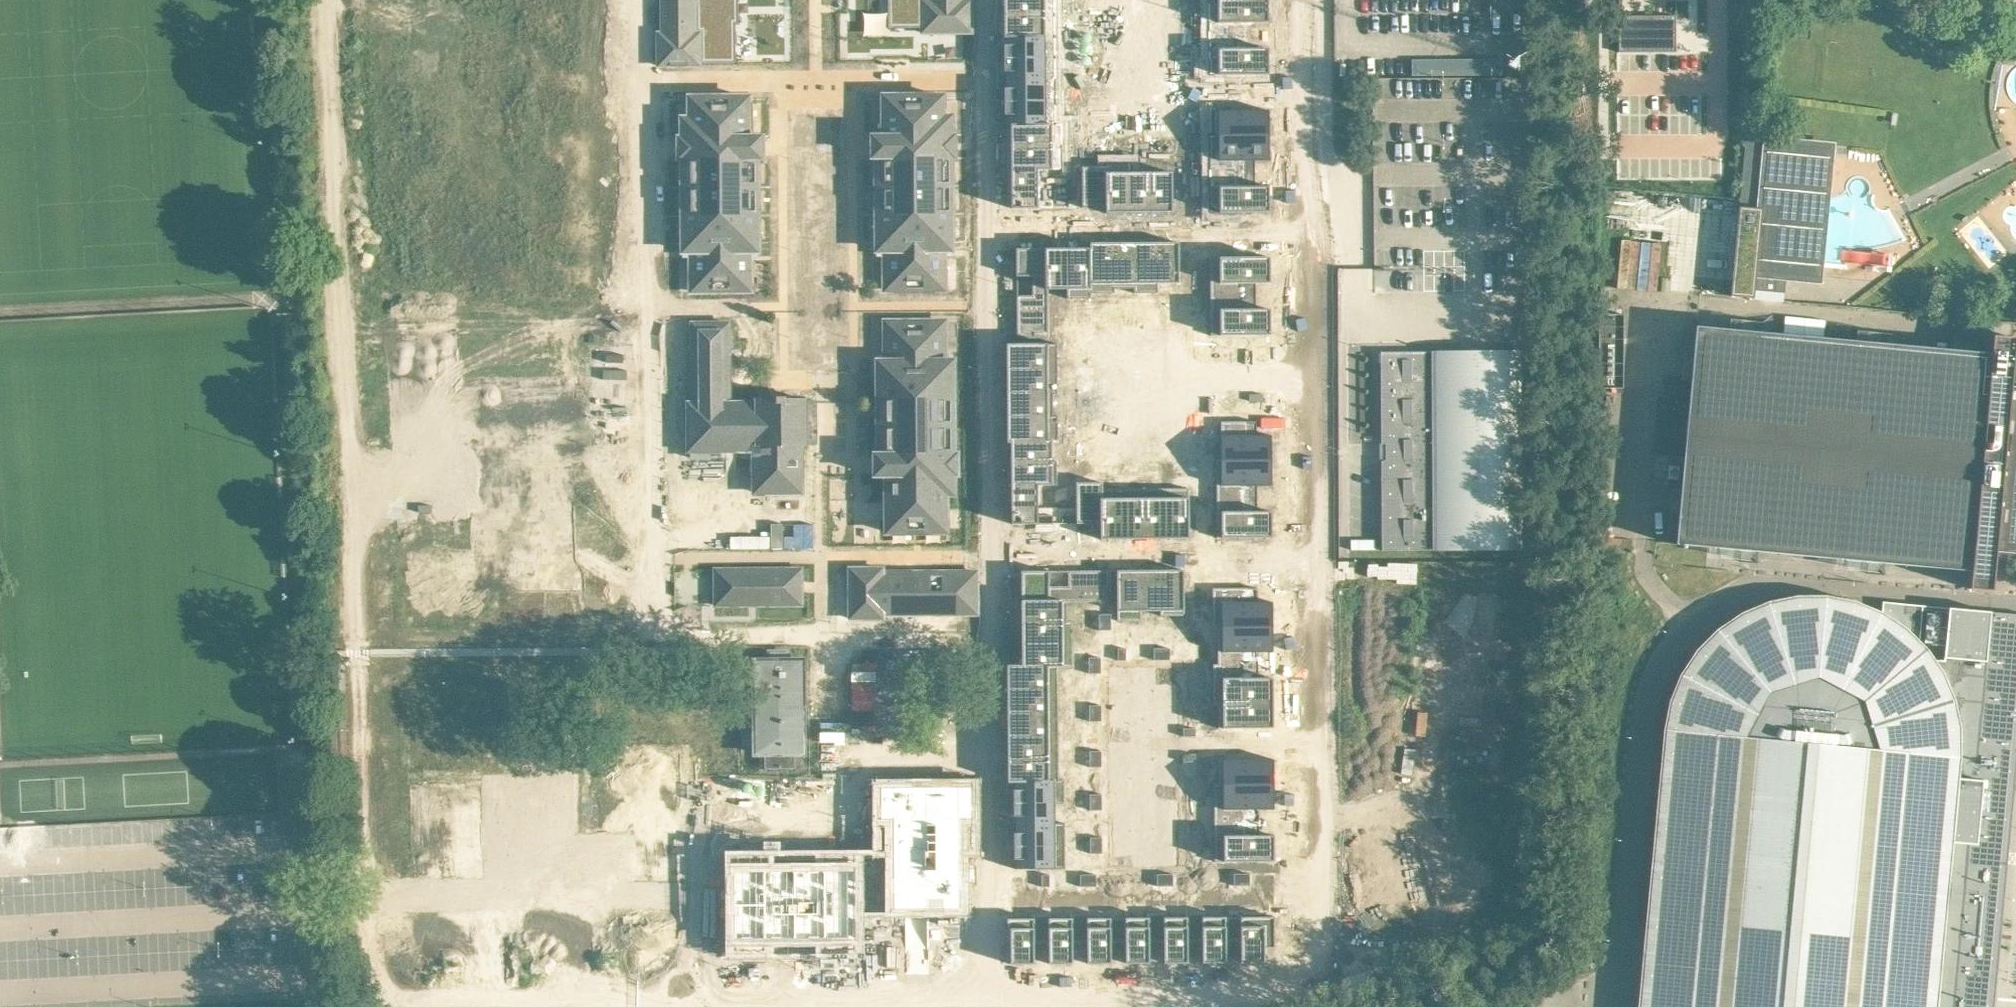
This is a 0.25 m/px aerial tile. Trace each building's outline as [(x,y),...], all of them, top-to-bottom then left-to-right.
[(663,33),(658,33),(659,65),(700,65),(700,63),(736,63),(736,31),(727,31),(727,24),(736,24),(739,24),(739,0),(663,0),(663,33)] [(888,28),(922,28),(922,32),(972,32),(971,0),(888,0),(888,28)] [(1005,15),(1055,15),(1055,0),(1004,0),(1005,15)] [(1209,36),(1245,35),(1245,22),(1254,22),(1269,22),(1269,0),(1209,0),(1209,36)] [(1096,6),(1084,6),(1084,14),(1096,14),(1096,6)] [(1084,14),(1076,14),(1076,36),(1096,36),(1096,22),(1084,22),(1084,14)] [(1055,15),(1005,15),(1005,37),(1055,36),(1055,15)] [(554,31),(542,31),(542,39),(554,39),(554,31)] [(1245,35),(1209,36),(1209,75),(1269,74),(1269,48),(1254,48),(1245,48),(1245,35)] [(1055,36),(1005,37),(1005,58),(1055,58),(1055,36)] [(554,39),(542,39),(542,47),(554,47),(554,39)] [(1096,49),(1084,49),(1084,57),(1096,57),(1096,49)] [(1533,74),(1533,54),(1521,54),(1521,74),(1533,74)] [(1096,57),(1084,57),(1084,66),(1096,65),(1096,57)] [(1507,75),(1507,58),(1415,57),(1414,74),(1507,75)] [(1055,58),(1005,58),(1005,80),(1055,79),(1055,58)] [(555,74),(542,74),(542,82),(555,82),(555,74)] [(1055,79),(1005,80),(1005,101),(1056,101),(1055,79)] [(555,82),(542,82),(542,90),(555,90),(555,82)] [(1096,92),(1084,93),(1084,101),(1096,101),(1096,92)] [(884,135),(873,135),(873,157),(878,157),(878,250),(886,250),(886,289),(945,289),(945,249),(952,249),(951,157),(956,157),(956,134),(951,134),(951,116),(943,116),(943,95),(884,95),(884,135)] [(683,137),(679,137),(679,159),(683,159),(684,251),(692,251),(692,291),(750,291),(750,251),(757,251),(757,157),(762,157),(761,136),(750,136),(750,97),(690,97),(690,118),(683,118),(683,137)] [(1056,101),(1005,101),(1005,124),(1011,124),(1056,124),(1056,101)] [(1096,101),(1084,101),(1084,109),(1097,109),(1096,101)] [(435,105),(384,108),(385,136),(401,135),(402,147),(438,145),(435,105)] [(1269,110),(1214,110),(1214,134),(1214,135),(1269,135),(1269,110)] [(555,120),(542,120),(542,128),(555,128),(555,120)] [(1056,124),(1011,124),(1011,147),(1062,146),(1062,124),(1056,124)] [(1128,126),(1120,126),(1120,138),(1128,138),(1128,126)] [(1136,126),(1128,126),(1128,138),(1137,138),(1136,126)] [(1173,126),(1165,126),(1165,138),(1173,138),(1173,126)] [(1191,127),(1179,127),(1179,136),(1191,135),(1191,127)] [(555,128),(542,128),(542,136),(555,136),(555,128)] [(1214,134),(1209,134),(1210,173),(1246,173),(1246,160),(1255,160),(1270,160),(1269,135),(1214,135),(1214,134)] [(1101,138),(1089,138),(1089,146),(1101,146),(1101,138)] [(1740,199),(1731,295),(1754,298),(1755,290),(1785,293),(1786,275),(1817,278),(1818,266),(1825,197),(1830,148),(1829,148),(1745,140),(1740,199)] [(1062,146),(1011,147),(1012,168),(1038,168),(1038,169),(1062,169),(1062,146)] [(1101,146),(1089,146),(1089,154),(1101,154),(1101,146)] [(555,163),(542,163),(542,171),(555,171),(555,163)] [(1130,163),(1106,163),(1106,167),(1107,167),(1107,207),(1106,207),(1106,213),(1129,213),(1129,172),(1130,172),(1130,163)] [(1082,199),(1068,199),(1068,208),(1106,207),(1107,207),(1107,167),(1106,167),(1082,167),(1082,199)] [(1038,168),(1012,168),(1012,208),(1038,208),(1053,208),(1053,199),(1038,200),(1038,169),(1038,168)] [(555,171),(542,171),(542,179),(555,179),(555,171)] [(1130,172),(1129,172),(1129,213),(1151,213),(1150,172),(1130,172)] [(1173,172),(1150,172),(1151,213),(1173,213),(1173,172)] [(1246,173),(1210,173),(1210,213),(1270,212),(1270,186),(1255,186),(1246,186),(1246,173)] [(504,201),(495,201),(495,214),(504,214),(504,201)] [(512,201),(504,201),(504,214),(512,214),(512,201)] [(545,214),(532,214),(532,223),(545,223),(545,214)] [(545,223),(532,223),(532,231),(545,231),(545,223)] [(1113,242),(1091,243),(1091,248),(1091,293),(1115,293),(1115,288),(1114,288),(1113,242)] [(1135,242),(1113,242),(1114,288),(1115,288),(1134,288),(1135,288),(1135,242)] [(1135,288),(1134,288),(1134,293),(1158,293),(1158,283),(1157,283),(1157,242),(1135,242),(1135,288)] [(1179,242),(1157,242),(1157,283),(1158,283),(1180,283),(1179,242)] [(551,243),(525,243),(525,252),(527,252),(527,285),(551,285),(551,275),(551,243)] [(1046,248),(1017,248),(1017,276),(1032,276),(1032,295),(1017,295),(1017,337),(1041,337),(1041,333),(1046,333),(1046,337),(1048,337),(1048,289),(1047,289),(1046,248)] [(1068,248),(1046,248),(1047,289),(1048,289),(1067,289),(1068,289),(1068,248)] [(1068,289),(1067,289),(1067,298),(1091,298),(1091,293),(1091,248),(1068,248),(1068,289)] [(503,252),(481,252),(481,283),(481,293),(504,293),(503,252)] [(525,252),(503,252),(504,293),(527,292),(527,285),(527,252),(525,252)] [(1270,257),(1210,257),(1211,296),(1247,296),(1247,283),(1256,283),(1271,283),(1270,257)] [(565,275),(551,275),(551,285),(565,285),(565,275)] [(589,276),(575,276),(575,285),(589,285),(589,276)] [(481,283),(468,283),(468,293),(481,293),(481,283)] [(1247,296),(1211,296),(1211,335),(1271,335),(1271,309),(1256,309),(1247,309),(1247,296)] [(1624,314),(1600,314),(1599,314),(1598,388),(1623,388),(1624,314)] [(880,453),(876,453),(876,476),(888,476),(889,532),(947,531),(947,492),(954,492),(954,475),(959,475),(959,453),(954,453),(953,360),(945,361),(945,320),(886,321),(886,361),(879,361),(880,453)] [(693,404),(690,404),(690,449),(692,449),(692,458),(703,458),(703,517),(774,517),(774,492),(802,492),(801,445),(805,445),(805,442),(817,442),(817,401),(805,401),(805,399),(759,399),(759,403),(730,403),(729,322),(692,323),(693,404)] [(510,324),(485,324),(486,374),(512,374),(512,365),(511,365),(510,324)] [(535,324),(510,324),(511,365),(512,365),(536,364),(535,324)] [(1069,324),(1060,325),(1061,337),(1069,337),(1069,324)] [(1077,324),(1069,324),(1069,337),(1077,337),(1077,324)] [(1114,324),(1106,324),(1106,336),(1114,336),(1114,324)] [(1122,324),(1114,324),(1114,336),(1122,336),(1122,324)] [(1157,324),(1149,324),(1149,336),(1157,336),(1157,324)] [(1165,324),(1157,324),(1157,336),(1165,336),(1165,324)] [(2011,386),(2014,357),(2015,338),(1994,335),(1992,353),(1696,326),(1676,544),(1972,571),(1970,588),(1993,590),(1995,562),(2000,562),(2000,563),(2004,563),(2015,564),(2015,387),(2011,386)] [(448,332),(397,334),(399,362),(414,361),(415,373),(450,371),(448,332)] [(584,333),(542,333),(542,357),(546,357),(546,362),(542,362),(542,364),(580,364),(590,364),(590,363),(631,363),(631,333),(603,333),(603,347),(584,347),(584,333)] [(1058,343),(1007,344),(1007,369),(1058,368),(1058,343)] [(1191,371),(1273,369),(1272,345),(1191,346),(1191,371)] [(1520,549),(1519,350),(1380,351),(1381,443),(1386,443),(1386,460),(1381,461),(1381,551),(1520,549)] [(1095,360),(1083,360),(1083,368),(1095,368),(1095,360)] [(590,364),(580,364),(581,388),(585,388),(585,387),(631,387),(631,363),(590,363),(590,364)] [(1058,368),(1007,369),(1007,393),(1053,392),(1053,393),(1058,393),(1058,368)] [(1095,368),(1083,368),(1083,376),(1095,376),(1095,368)] [(555,379),(542,379),(542,387),(555,387),(555,379)] [(555,387),(542,387),(542,395),(555,395),(555,387)] [(631,387),(585,387),(585,388),(586,410),(586,411),(631,411),(631,387)] [(1053,392),(1007,393),(1008,417),(1053,416),(1053,415),(1053,393),(1053,392)] [(1095,408),(1083,408),(1083,416),(1096,416),(1095,408)] [(586,410),(581,410),(581,435),(631,435),(631,411),(586,411),(586,410)] [(1053,416),(1008,417),(1008,442),(1011,442),(1011,441),(1052,440),(1052,442),(1058,441),(1058,415),(1053,415),(1053,416)] [(1096,416),(1083,416),(1083,424),(1096,424),(1096,416)] [(1256,421),(1221,421),(1221,459),(1221,460),(1272,460),(1272,435),(1257,435),(1248,435),(1247,423),(1256,423),(1256,421)] [(555,427),(543,427),(543,435),(555,435),(555,427)] [(511,434),(503,434),(503,446),(511,446),(511,434)] [(519,434),(511,434),(511,446),(519,446),(519,434)] [(555,435),(543,435),(543,443),(555,443),(555,435)] [(631,435),(581,435),(581,458),(581,459),(626,459),(626,460),(632,460),(631,435)] [(1052,440),(1011,441),(1011,442),(1012,462),(1052,462),(1053,461),(1052,442),(1052,440)] [(1123,444),(1115,444),(1115,457),(1123,457),(1123,444)] [(1131,444),(1123,444),(1123,457),(1131,456),(1131,444)] [(1166,444),(1158,444),(1158,456),(1166,456),(1166,444)] [(1174,444),(1166,444),(1166,456),(1174,456),(1174,444)] [(1096,454),(1084,454),(1084,462),(1096,462),(1096,454)] [(581,458),(580,458),(580,481),(626,480),(626,460),(626,459),(581,459),(581,458)] [(1221,459),(1217,459),(1217,488),(1217,498),(1248,498),(1248,485),(1257,485),(1272,485),(1272,460),(1221,460),(1221,459)] [(1052,462),(1012,462),(1012,484),(1038,484),(1038,485),(1057,485),(1057,461),(1053,461),(1052,462)] [(1096,462),(1084,462),(1084,470),(1096,470),(1096,462)] [(551,473),(539,473),(539,481),(551,481),(551,473)] [(551,481),(539,481),(539,489),(551,489),(551,481)] [(1077,515),(1062,515),(1062,523),(1101,523),(1102,523),(1102,498),(1103,498),(1103,489),(1103,482),(1077,482),(1077,515)] [(1038,484),(1012,484),(1012,524),(1053,523),(1053,515),(1038,515),(1038,485),(1038,484)] [(1102,523),(1101,523),(1101,539),(1124,539),(1123,488),(1103,489),(1103,498),(1102,498),(1102,523)] [(1145,488),(1123,488),(1124,539),(1145,539),(1145,488)] [(1167,488),(1145,488),(1145,539),(1167,538),(1167,488)] [(1189,488),(1167,488),(1167,538),(1190,538),(1190,537),(1189,488)] [(1248,498),(1217,498),(1217,537),(1217,538),(1272,537),(1272,511),(1257,511),(1248,511),(1248,498)] [(551,516),(539,516),(539,524),(551,524),(551,516)] [(551,524),(539,524),(539,532),(552,532),(551,524)] [(459,528),(409,531),(410,557),(425,556),(434,556),(435,569),(461,567),(461,566),(461,554),(465,554),(464,528),(459,528)] [(531,553),(523,553),(523,565),(532,565),(531,553)] [(540,553),(531,553),(532,565),(540,565),(540,553)] [(575,553),(567,553),(567,565),(575,565),(575,553)] [(583,553),(575,553),(575,565),(583,565),(583,553)] [(427,582),(412,583),(413,608),(453,606),(464,605),(464,606),(473,606),(471,566),(461,566),(461,567),(435,569),(436,582),(427,582)] [(715,569),(716,605),(802,604),(801,568),(715,569)] [(883,568),(850,568),(850,618),(883,618),(883,614),(977,613),(977,571),(883,572),(883,568)] [(1162,611),(1161,611),(1161,615),(1185,615),(1184,569),(1162,570),(1162,611)] [(1049,571),(1022,571),(1022,601),(1068,600),(1068,601),(1111,601),(1111,599),(1107,599),(1107,594),(1111,594),(1111,570),(1069,571),(1069,586),(1049,586),(1049,571)] [(1140,570),(1117,570),(1118,620),(1141,620),(1141,611),(1140,611),(1140,570)] [(1162,570),(1140,570),(1140,611),(1141,611),(1161,611),(1162,611),(1162,570)] [(1257,587),(1213,588),(1213,628),(1218,628),(1218,627),(1273,626),(1273,601),(1258,601),(1249,601),(1249,589),(1257,589),(1257,587)] [(2015,774),(2015,614),(1883,601),(1882,612),(1855,601),(1826,595),(1797,595),(1768,601),(1741,612),(1717,629),(1696,649),(1690,659),(1680,674),(1669,701),(1664,730),(1658,785),(1658,794),(1645,928),(1638,1006),(1994,1006),(2015,774)] [(1068,600),(1022,601),(1022,622),(1068,622),(1068,621),(1068,601),(1068,600)] [(1111,614),(1099,614),(1099,622),(1111,622),(1111,614)] [(1068,622),(1022,622),(1022,644),(1073,644),(1073,621),(1068,621),(1068,622)] [(1111,622),(1099,622),(1099,630),(1111,630),(1111,622)] [(1273,626),(1218,627),(1218,628),(1218,664),(1218,665),(1249,665),(1249,652),(1258,652),(1273,651),(1273,626)] [(503,631),(491,631),(491,639),(503,639),(503,631)] [(1073,644),(1022,644),(1022,664),(1022,665),(1058,665),(1058,666),(1073,666),(1073,644)] [(1126,648),(1118,648),(1118,660),(1126,660),(1126,648)] [(1162,648),(1154,648),(1154,660),(1162,660),(1162,648)] [(1170,648),(1162,648),(1162,660),(1170,660),(1170,648)] [(755,666),(741,666),(742,746),(756,746),(756,753),(765,753),(765,768),(795,768),(795,753),(803,753),(802,660),(787,660),(787,651),(770,652),(770,660),(755,660),(755,666)] [(1101,657),(1089,657),(1089,665),(1101,665),(1101,657)] [(1022,664),(1008,665),(1008,690),(1058,689),(1058,666),(1058,665),(1022,665),(1022,664)] [(1218,664),(1213,664),(1214,704),(1218,704),(1218,703),(1274,702),(1273,677),(1258,677),(1249,678),(1249,665),(1218,665),(1218,664)] [(1101,665),(1089,665),(1089,673),(1101,673),(1101,665)] [(1058,689),(1008,690),(1008,714),(1058,713),(1058,689)] [(1274,702),(1218,703),(1218,704),(1219,728),(1274,727),(1274,702)] [(1101,705),(1089,705),(1089,713),(1101,713),(1101,705)] [(1058,713),(1008,714),(1008,738),(1059,737),(1058,713)] [(1101,713),(1089,713),(1089,721),(1101,721),(1101,713)] [(1196,727),(1183,727),(1183,736),(1196,735),(1196,727)] [(1059,737),(1008,738),(1008,759),(1059,759),(1059,737)] [(617,749),(591,749),(591,777),(618,777),(617,749)] [(643,749),(617,749),(618,777),(643,777),(643,749)] [(670,749),(643,749),(643,777),(657,776),(657,775),(669,775),(669,763),(670,763),(670,749)] [(1102,750),(1089,751),(1090,759),(1102,759),(1102,750)] [(1196,753),(1184,753),(1184,762),(1196,762),(1196,753)] [(1059,759),(1008,759),(1009,782),(1014,782),(1014,781),(1059,780),(1059,779),(1059,759)] [(1102,759),(1090,759),(1090,767),(1102,767),(1102,759)] [(1274,759),(1219,759),(1219,783),(1219,784),(1274,784),(1274,759)] [(669,775),(657,775),(657,776),(657,796),(684,796),(684,763),(670,763),(669,763),(669,775)] [(1059,780),(1014,781),(1014,782),(1014,802),(1055,802),(1055,803),(1065,803),(1064,779),(1059,779),(1059,780)] [(1219,783),(1214,783),(1214,822),(1250,822),(1250,809),(1259,809),(1274,809),(1274,784),(1219,784),(1219,783)] [(767,858),(734,858),(734,873),(734,887),(734,906),(734,910),(734,951),(857,950),(857,925),(906,925),(905,916),(906,916),(927,916),(928,916),(928,925),(960,924),(960,908),(962,908),(961,849),(973,848),(973,786),(880,786),(881,849),(893,849),(893,858),(856,858),(856,857),(794,858),(782,858),(779,858),(767,858)] [(1102,794),(1090,794),(1090,802),(1102,802),(1102,794)] [(1055,802),(1014,802),(1014,824),(1055,824),(1055,823),(1055,803),(1055,802)] [(1102,802),(1090,802),(1090,810),(1102,810),(1102,802)] [(1055,824),(1014,824),(1015,846),(1065,845),(1065,822),(1055,823),(1055,824)] [(1250,822),(1214,822),(1215,861),(1275,861),(1275,835),(1259,835),(1250,835),(1250,822)] [(436,839),(420,840),(421,866),(481,865),(480,825),(476,825),(476,826),(445,827),(445,839),(436,839)] [(1102,837),(1090,837),(1090,845),(1102,845),(1102,837)] [(609,838),(596,838),(596,846),(609,846),(609,838)] [(685,845),(634,846),(634,871),(685,870),(685,845)] [(1065,845),(1015,846),(1015,868),(1065,868),(1065,845)] [(1102,845),(1090,845),(1090,853),(1102,853),(1102,845)] [(609,846),(596,846),(597,854),(609,854),(609,846)] [(1242,873),(1234,873),(1234,885),(1242,885),(1242,873)] [(1250,873),(1242,873),(1242,885),(1250,885),(1250,873)] [(1050,874),(1042,874),(1042,887),(1050,886),(1050,874)] [(1088,874),(1080,874),(1080,886),(1088,886),(1088,874)] [(1096,874),(1088,874),(1088,886),(1096,886),(1096,874)] [(1165,874),(1157,874),(1157,886),(1165,886),(1165,874)] [(1173,874),(1165,874),(1165,886),(1173,886),(1173,874)] [(527,878),(519,879),(519,891),(527,891),(527,878)] [(562,878),(554,878),(554,890),(562,890),(562,878)] [(570,878),(562,878),(562,890),(570,890),(570,878)] [(605,878),(597,878),(597,890),(606,890),(605,878)] [(614,878),(605,878),(606,890),(614,890),(614,878)] [(649,878),(641,878),(641,890),(649,890),(649,878)] [(657,878),(649,878),(649,890),(657,890),(657,878)] [(454,879),(446,879),(446,891),(454,891),(454,879)] [(476,879),(468,879),(468,891),(476,891),(476,879)] [(484,879),(476,879),(476,891),(484,891),(484,879)] [(519,879),(511,879),(511,891),(519,891),(519,879)] [(1127,941),(1126,941),(1126,963),(1150,963),(1150,941),(1165,941),(1166,941),(1165,917),(1166,917),(1166,912),(1147,912),(1147,917),(1127,917),(1127,941)] [(1166,941),(1165,941),(1165,963),(1188,962),(1188,941),(1203,941),(1204,941),(1204,917),(1205,917),(1205,912),(1186,912),(1186,917),(1166,917),(1165,917),(1166,941)] [(1011,918),(1008,918),(1008,940),(1011,940),(1011,964),(1035,963),(1035,942),(1049,942),(1050,942),(1050,918),(1051,918),(1051,913),(1032,913),(1032,918),(1011,918)] [(1050,942),(1049,942),(1049,963),(1073,963),(1073,942),(1088,942),(1089,942),(1089,917),(1090,917),(1090,913),(1071,913),(1071,918),(1051,918),(1050,918),(1050,942)] [(564,916),(541,917),(541,967),(563,967),(563,926),(564,926),(564,916)] [(650,916),(626,916),(626,926),(627,926),(628,966),(649,966),(649,921),(650,921),(650,916)] [(1204,941),(1203,941),(1203,962),(1227,962),(1227,941),(1241,940),(1242,940),(1242,916),(1205,917),(1204,917),(1204,941)] [(1242,940),(1241,940),(1241,962),(1265,962),(1265,948),(1275,948),(1275,916),(1242,916),(1242,940)] [(541,917),(519,917),(520,967),(541,967),(541,917)] [(1089,942),(1088,942),(1088,963),(1112,963),(1111,941),(1126,941),(1127,941),(1127,917),(1090,917),(1089,917),(1089,942)] [(650,921),(649,921),(649,966),(672,966),(672,949),(683,949),(683,921),(650,921)] [(454,922),(420,922),(421,951),(432,951),(432,968),(455,968),(454,922)] [(607,926),(606,926),(606,967),(628,966),(627,926),(626,926),(607,926)]
